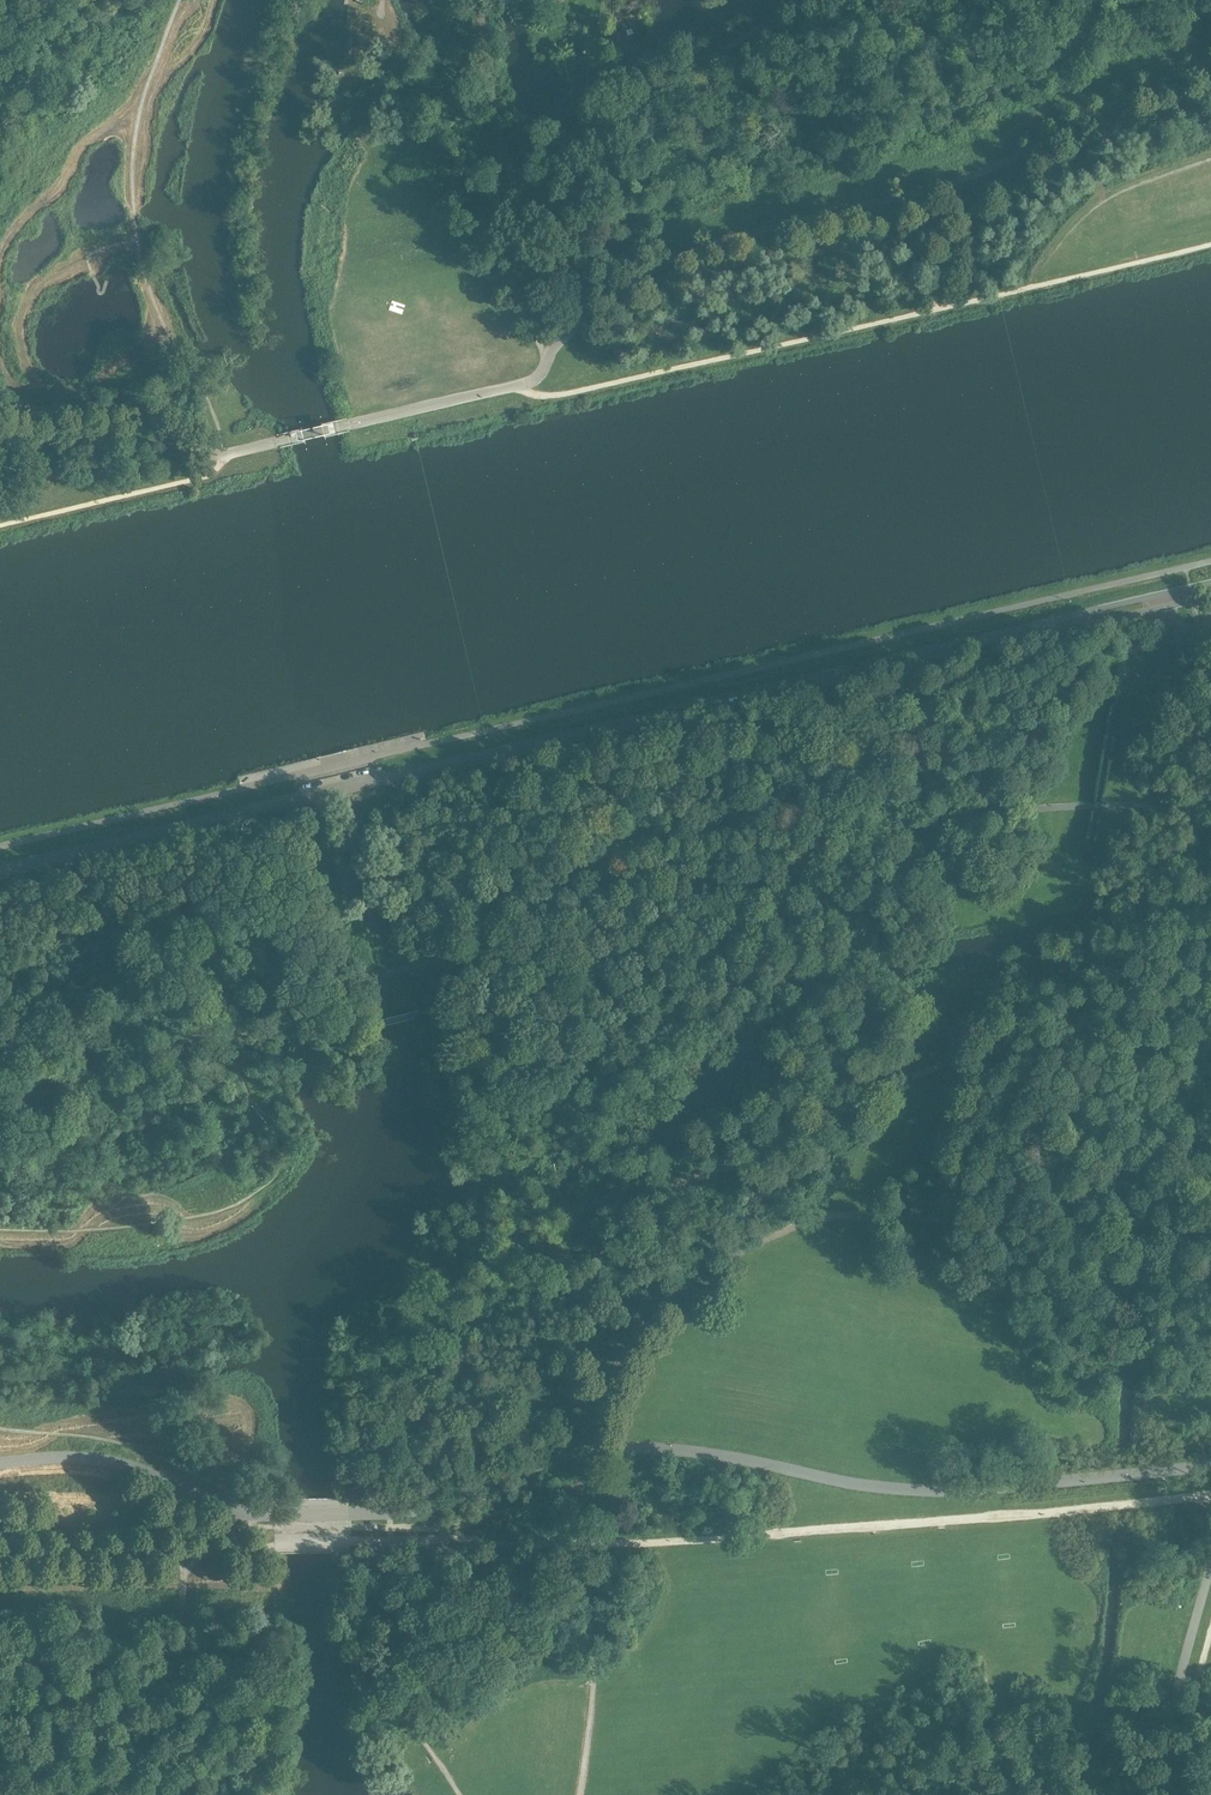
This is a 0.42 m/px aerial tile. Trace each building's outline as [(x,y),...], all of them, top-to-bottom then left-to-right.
[(492,168),(489,160),(478,164),(480,172),(492,168)]
